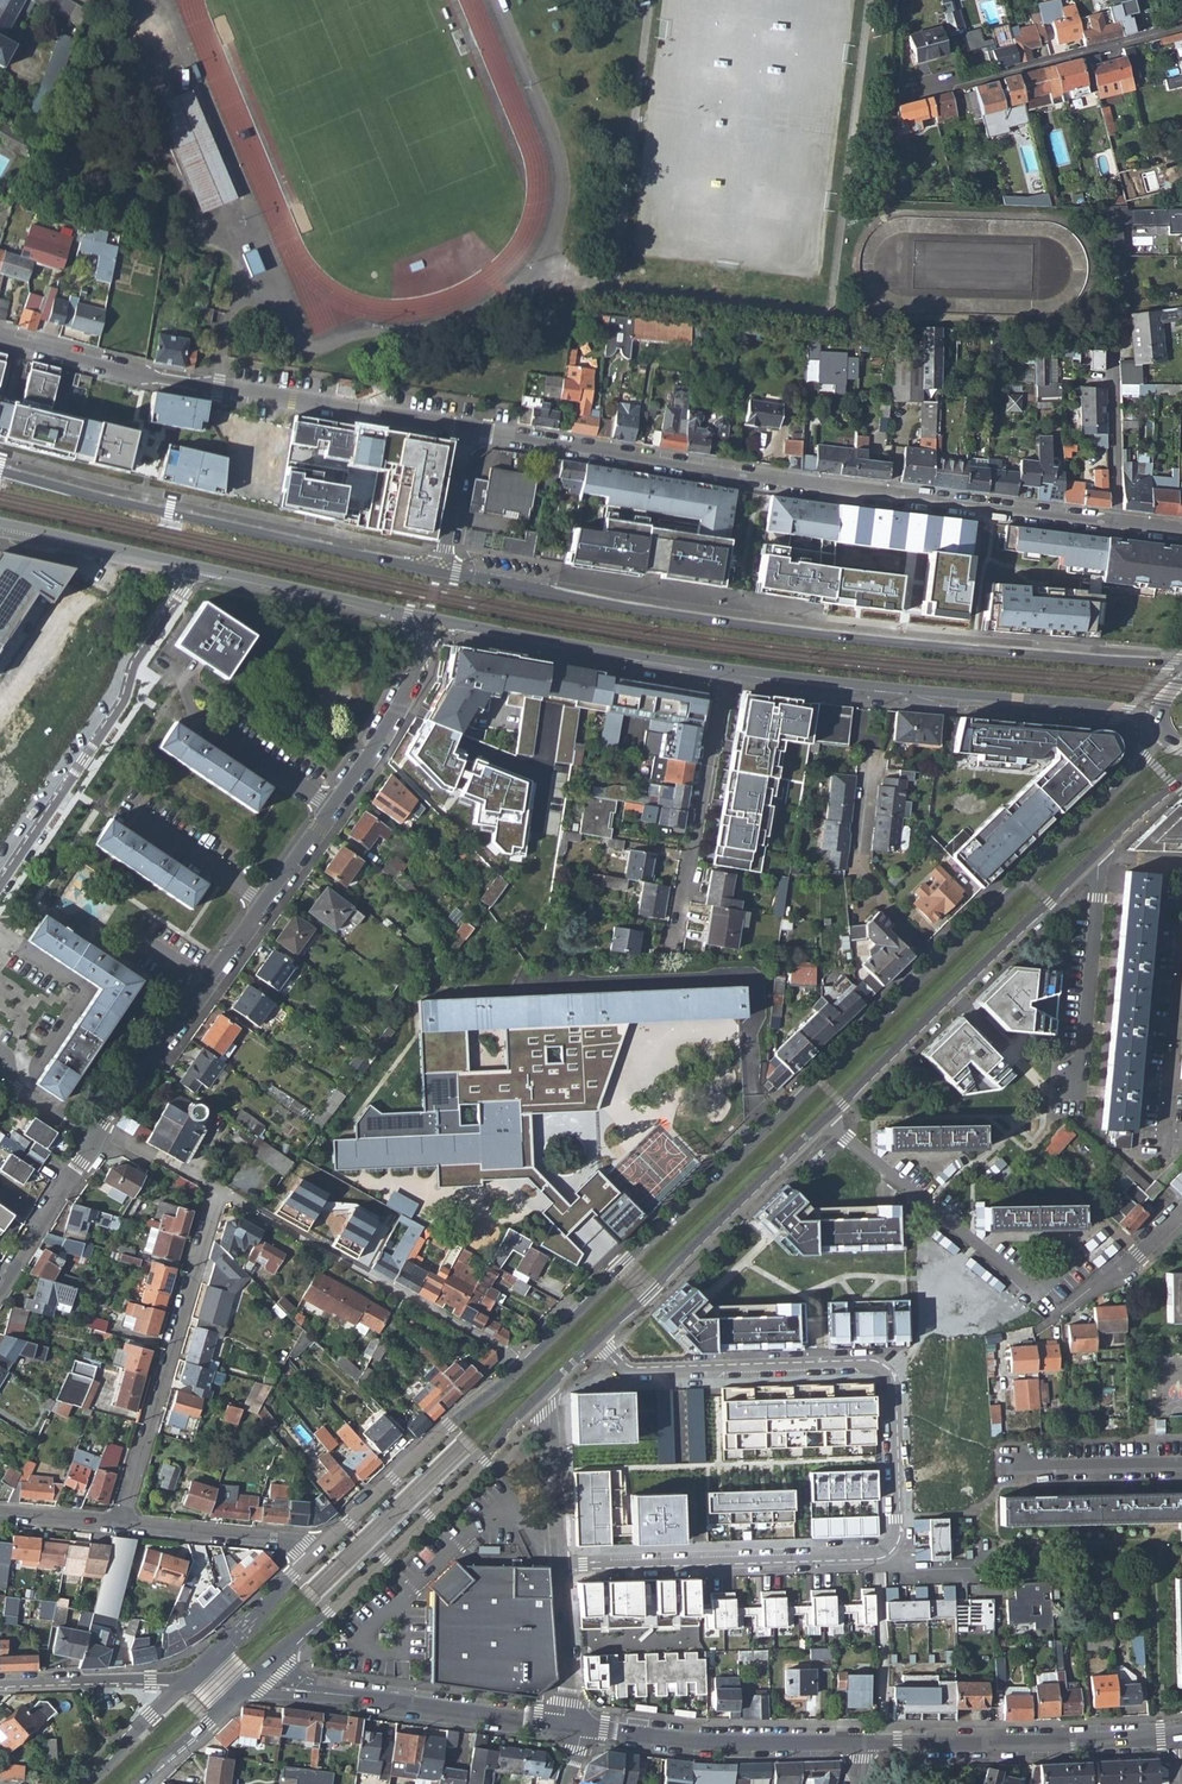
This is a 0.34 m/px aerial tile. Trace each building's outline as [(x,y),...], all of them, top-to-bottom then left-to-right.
[(12,18),(17,8),(26,13),(32,1),(30,0),(0,0),(0,11),(12,18)] [(32,1),(78,25),(84,8),(69,0),(30,0),(32,1)] [(947,25),(962,21),(961,17),(959,18),(955,3),(954,4),(951,5),(950,0),(941,0),(947,25)] [(1119,3),(1122,16),(1128,15),(1150,9),(1148,0),(1132,0),(1119,3)] [(1108,11),(1078,19),(1083,38),(1085,46),(1121,37),(1117,22),(1123,20),(1122,16),(1119,3),(1107,7),(1108,11)] [(1053,21),(1051,22),(1052,25),(1057,44),(1083,38),(1078,19),(1075,4),(1062,7),(1064,18),(1053,21)] [(1050,10),(1040,13),(1044,27),(1052,25),(1051,22),(1053,21),(1064,18),(1062,7),(1050,10)] [(1,38),(12,18),(0,11),(0,38),(1,38)] [(1174,13),(1175,17),(1176,23),(1181,21),(1181,11),(1174,13)] [(1018,25),(1010,27),(1019,62),(1031,59),(1029,50),(1031,47),(1041,44),(1040,42),(1047,40),(1044,27),(1040,13),(1040,12),(1034,14),(1037,24),(1019,29),(1018,25)] [(1128,19),(1123,20),(1128,35),(1135,33),(1131,18),(1128,19)] [(1009,22),(990,27),(995,48),(991,48),(996,68),(1019,62),(1010,27),(1009,22)] [(941,26),(909,34),(915,59),(947,51),(941,26)] [(60,33),(56,42),(70,47),(74,38),(60,33)] [(1160,38),(1162,43),(1181,38),(1181,33),(1160,38)] [(0,68),(12,45),(1,38),(0,38),(0,68)] [(56,42),(48,63),(62,69),(70,47),(56,42)] [(1132,45),(1123,47),(1125,55),(1130,77),(1139,75),(1132,45)] [(1098,53),(1088,56),(1092,73),(1095,85),(1130,77),(1125,55),(1100,62),(1098,53)] [(1068,80),(1058,82),(1063,99),(1087,93),(1082,76),(1078,59),(1064,62),(1068,80)] [(1064,62),(1054,65),(1058,82),(1068,80),(1064,62)] [(48,63),(45,69),(60,75),(62,69),(48,63)] [(1042,68),(1017,74),(1023,97),(1028,96),(1048,91),(1052,104),(1063,101),(1063,99),(1058,82),(1054,65),(1042,68)] [(45,69),(42,77),(56,83),(60,75),(45,69)] [(1092,73),(1082,76),(1087,93),(1096,90),(1095,85),(1092,73)] [(1017,74),(1002,78),(1008,103),(1023,100),(1023,98),(1017,74)] [(1165,80),(1167,90),(1181,87),(1181,76),(1165,80)] [(42,77),(37,90),(51,96),(56,83),(42,77)] [(1130,77),(1095,85),(1096,90),(1098,97),(1133,89),(1130,77)] [(993,80),(973,84),(978,104),(998,98),(993,80)] [(195,89),(161,104),(204,209),(239,195),(195,89)] [(37,90),(30,110),(44,115),(51,96),(37,90)] [(926,96),(898,104),(897,133),(920,127),(918,118),(930,115),(930,121),(957,115),(950,90),(926,96)] [(1023,97),(1023,98),(1023,100),(1026,110),(1032,109),(1028,96),(1023,97)] [(1108,106),(1101,108),(1107,132),(1113,131),(1114,130),(1108,106)] [(30,110),(26,119),(40,124),(44,115),(30,110)] [(28,159),(35,141),(0,121),(0,143),(28,159)] [(1154,155),(1147,157),(1149,164),(1156,162),(1154,155)] [(1054,191),(1047,192),(1049,202),(1057,202),(1054,191)] [(1105,196),(1095,196),(1095,203),(1106,204),(1125,204),(1123,195),(1105,194),(1105,196)] [(1125,204),(1106,204),(1109,254),(1127,254),(1124,209),(1127,209),(1125,204)] [(30,227),(20,259),(33,263),(57,272),(57,270),(62,272),(72,240),(30,227)] [(84,227),(76,252),(97,258),(93,281),(109,284),(116,248),(103,245),(106,233),(84,227)] [(19,249),(21,239),(13,237),(10,247),(19,249)] [(259,245),(242,253),(248,266),(265,259),(259,245)] [(7,266),(3,276),(27,283),(33,263),(20,259),(0,253),(0,264),(7,266)] [(38,321),(47,324),(53,300),(55,291),(45,288),(41,300),(38,315),(40,316),(38,321)] [(28,296),(23,311),(38,315),(41,300),(28,296)] [(58,327),(58,328),(98,337),(103,312),(74,306),(76,300),(68,298),(66,304),(58,327)] [(53,300),(47,324),(58,327),(66,304),(53,300)] [(4,324),(9,304),(0,302),(0,323),(4,324)] [(1173,307),(1174,320),(1181,319),(1181,306),(1173,307)] [(205,308),(202,320),(212,322),(214,310),(205,308)] [(1158,309),(1129,313),(1133,363),(1162,361),(1158,309)] [(17,328),(17,329),(34,334),(38,321),(40,316),(38,315),(23,311),(17,328)] [(605,325),(603,357),(610,353),(612,348),(618,348),(620,354),(627,358),(629,340),(631,318),(606,315),(605,325)] [(631,318),(629,340),(690,345),(691,324),(631,318)] [(894,354),(890,399),(920,399),(921,387),(938,388),(939,326),(922,326),(921,354),(894,354)] [(1011,329),(992,328),(991,347),(1002,347),(1011,347),(1011,329)] [(157,335),(153,363),(192,369),(196,351),(186,349),(186,340),(157,335)] [(1048,346),(1036,346),(1036,347),(1036,362),(1036,394),(1061,394),(1061,382),(1057,382),(1049,381),(1048,352),(1056,353),(1073,352),(1073,346),(1048,346)] [(1102,346),(1079,346),(1078,361),(1089,361),(1089,366),(1103,367),(1102,346)] [(1002,347),(991,347),(991,355),(1002,355),(1002,347)] [(1034,347),(1025,347),(1025,362),(1034,362),(1034,347)] [(855,380),(856,358),(845,357),(845,353),(818,352),(816,384),(833,385),(833,394),(843,395),(844,380),(855,380)] [(1056,353),(1048,352),(1049,381),(1057,382),(1056,353)] [(627,358),(626,370),(634,370),(636,359),(627,358)] [(70,459),(80,420),(49,412),(60,369),(31,362),(20,405),(0,401),(0,438),(2,438),(1,443),(25,449),(27,444),(35,446),(34,451),(70,459)] [(562,378),(559,398),(575,400),(571,432),(595,437),(597,418),(588,416),(592,369),(564,364),(562,378)] [(89,389),(92,376),(77,373),(74,385),(89,389)] [(533,374),(530,393),(559,398),(562,378),(533,374)] [(1155,384),(1120,383),(1120,392),(1155,393),(1155,384)] [(1089,386),(1078,384),(1081,432),(1106,432),(1105,411),(1103,411),(1103,405),(1105,405),(1105,387),(1089,386)] [(1180,384),(1155,384),(1155,393),(1179,394),(1180,384)] [(207,402),(152,393),(148,423),(203,432),(207,402)] [(1022,394),(1007,394),(1006,410),(1021,410),(1022,394)] [(934,400),(920,399),(920,437),(934,437),(934,425),(934,400)] [(748,401),(744,426),(757,428),(757,425),(778,428),(781,406),(748,401)] [(614,411),(611,439),(633,443),(637,407),(615,403),(614,411)] [(520,404),(517,423),(555,430),(557,411),(520,404)] [(659,432),(657,447),(684,451),(685,435),(675,434),(676,425),(678,409),(664,407),(659,432)] [(685,435),(684,451),(706,455),(707,442),(708,440),(712,436),(725,437),(726,423),(718,415),(710,423),(713,427),(713,429),(698,427),(698,423),(701,421),(702,415),(698,411),(686,409),(685,427),(685,435)] [(339,523),(354,427),(294,416),(279,510),(324,520),(339,523)] [(1137,420),(1120,419),(1120,430),(1137,431),(1137,420)] [(136,432),(80,420),(70,459),(126,472),(136,432)] [(676,425),(675,434),(685,435),(685,427),(676,425)] [(963,428),(963,436),(971,437),(971,429),(963,428)] [(382,431),(365,528),(431,540),(450,442),(382,431)] [(653,431),(650,446),(657,447),(659,432),(653,431)] [(1050,435),(1037,434),(1037,462),(1038,487),(1038,498),(1053,498),(1053,481),(1055,481),(1055,465),(1050,465),(1050,435)] [(708,440),(707,442),(725,444),(725,437),(712,436),(708,440)] [(866,436),(855,436),(854,449),(865,449),(866,436)] [(971,437),(963,436),(962,446),(964,449),(969,449),(973,437),(971,437)] [(789,440),(787,455),(788,456),(788,468),(801,469),(801,455),(802,440),(789,440)] [(226,458),(168,444),(159,481),(224,495),(226,458)] [(808,455),(801,455),(801,469),(854,476),(854,449),(816,445),(815,456),(808,455)] [(905,447),(900,481),(931,485),(933,457),(934,450),(905,447)] [(865,449),(854,449),(854,476),(887,480),(889,464),(865,460),(865,449)] [(1127,451),(1121,451),(1122,509),(1136,510),(1136,474),(1136,470),(1128,469),(1127,451)] [(933,457),(931,485),(965,489),(967,465),(968,462),(939,458),(933,457)] [(970,465),(1001,468),(1001,459),(970,457),(970,465)] [(548,474),(548,476),(561,479),(561,489),(578,492),(583,464),(551,459),(548,474)] [(1020,472),(987,467),(986,492),(1016,496),(1018,484),(1038,487),(1037,462),(1022,460),(1020,472)] [(1151,463),(1136,462),(1136,470),(1136,474),(1151,474),(1151,463)] [(672,478),(583,464),(578,492),(566,564),(656,577),(663,530),(639,526),(642,510),(666,514),(672,478)] [(967,465),(965,489),(986,492),(987,467),(967,465)] [(1083,481),(1063,479),(1064,502),(1109,507),(1107,467),(1097,468),(1098,490),(1083,488),(1083,481)] [(475,479),(469,512),(483,515),(483,512),(502,516),(503,511),(517,513),(516,518),(528,520),(530,509),(525,508),(529,487),(523,486),(525,474),(491,468),(488,481),(475,479)] [(525,474),(523,486),(529,487),(525,508),(530,509),(536,476),(525,474)] [(1151,474),(1136,474),(1136,510),(1149,512),(1150,479),(1151,474)] [(663,530),(656,577),(720,587),(735,489),(672,478),(666,514),(695,519),(693,534),(663,530)] [(1170,481),(1150,479),(1149,512),(1175,516),(1176,493),(1176,482),(1170,481)] [(771,495),(765,529),(820,538),(819,565),(792,561),(791,563),(782,562),(785,546),(763,543),(755,592),(828,603),(828,602),(831,587),(832,576),(836,504),(771,495)] [(905,513),(846,505),(844,542),(853,543),(854,532),(888,536),(884,572),(898,574),(900,558),(902,540),(905,513)] [(905,513),(902,540),(933,544),(936,517),(905,513)] [(936,517),(933,544),(955,547),(949,586),(965,588),(974,521),(936,517)] [(1004,525),(1003,530),(1001,550),(1059,557),(1058,565),(1065,566),(1065,572),(1081,574),(1082,568),(1085,568),(1101,570),(1105,537),(1004,525)] [(480,543),(481,532),(466,530),(465,542),(480,543)] [(503,537),(501,552),(532,558),(537,533),(526,531),(524,540),(503,537)] [(1099,582),(1125,585),(1126,583),(1145,585),(1144,587),(1163,589),(1163,587),(1180,589),(1179,591),(1181,591),(1181,546),(1105,537),(1100,577),(1099,582)] [(0,554),(0,680),(73,570),(0,554)] [(898,574),(898,576),(907,577),(909,560),(900,558),(898,574)] [(987,583),(981,630),(999,632),(1033,634),(1058,636),(1093,638),(1098,595),(1080,594),(1080,590),(987,583)] [(925,586),(923,605),(932,606),(934,587),(925,586)] [(831,587),(828,602),(844,604),(846,588),(831,587)] [(846,588),(844,604),(894,610),(895,594),(846,588)] [(897,594),(895,609),(902,609),(904,593),(897,592),(897,594)] [(255,638),(204,602),(175,646),(207,667),(225,679),(255,638)] [(547,663),(450,647),(445,679),(448,680),(441,691),(440,690),(429,709),(430,710),(428,715),(425,723),(457,735),(472,710),(477,712),(486,695),(482,694),(483,691),(496,693),(496,690),(507,692),(506,705),(522,708),(524,698),(541,701),(542,701),(542,695),(576,701),(575,707),(579,708),(605,712),(610,678),(591,675),(591,672),(547,663)] [(610,678),(605,712),(674,724),(699,729),(705,693),(610,678)] [(850,707),(741,694),(734,737),(712,865),(748,871),(764,778),(802,784),(808,746),(808,741),(847,746),(850,707)] [(524,698),(515,756),(532,759),(541,701),(524,698)] [(564,705),(555,761),(570,763),(572,751),(579,708),(575,707),(564,705)] [(895,713),(892,742),(937,747),(940,718),(895,713)] [(1103,732),(957,720),(953,755),(979,757),(978,769),(1021,772),(1045,749),(1048,749),(1056,758),(1053,760),(1053,762),(1003,811),(1001,809),(971,838),(963,830),(944,849),(982,888),(1111,762),(1113,760),(1115,755),(1116,748),(1115,743),(1112,739),(1107,734),(1103,732)] [(422,722),(405,752),(437,788),(450,793),(452,787),(460,790),(458,796),(476,803),(473,824),(479,825),(479,831),(489,832),(490,842),(486,845),(496,856),(500,852),(501,854),(510,855),(509,861),(522,862),(522,856),(525,856),(535,783),(474,757),(468,772),(460,769),(463,761),(460,760),(462,754),(452,750),(457,735),(422,722)] [(273,788),(175,723),(158,749),(255,814),(273,788)] [(674,724),(668,759),(693,764),(699,729),(674,724)] [(570,763),(570,766),(578,767),(581,753),(572,751),(570,763)] [(668,759),(665,782),(674,783),(689,786),(693,764),(668,759)] [(555,763),(524,960),(532,969),(539,969),(559,838),(561,829),(570,766),(555,763)] [(879,784),(875,814),(880,814),(902,817),(911,818),(913,801),(905,800),(908,779),(915,780),(916,771),(900,769),(899,778),(885,776),(884,785),(879,784)] [(832,773),(827,820),(849,823),(851,823),(856,775),(832,773)] [(391,777),(372,805),(398,823),(416,801),(391,777)] [(658,800),(657,807),(684,811),(689,786),(674,783),(672,800),(659,798),(658,800)] [(583,795),(578,832),(581,832),(609,837),(611,827),(606,826),(609,811),(613,812),(615,800),(583,795)] [(645,798),(644,805),(657,807),(658,800),(645,798)] [(624,801),(623,806),(628,807),(628,808),(643,811),(644,805),(629,802),(624,801)] [(644,805),(643,811),(646,811),(646,815),(652,820),(655,820),(655,822),(682,827),(682,823),(692,825),(694,813),(684,811),(657,807),(644,805)] [(365,814),(349,836),(367,848),(377,834),(385,839),(390,832),(365,814)] [(874,827),(872,849),(885,850),(885,847),(898,848),(901,826),(902,817),(880,814),(878,828),(874,827)] [(205,884),(109,820),(92,844),(188,908),(205,884)] [(824,820),(821,848),(832,850),(829,868),(845,870),(849,838),(847,838),(849,823),(827,820),(824,820)] [(901,826),(898,848),(904,849),(907,847),(909,829),(907,827),(901,826)] [(561,829),(559,838),(580,841),(581,832),(578,832),(561,829)] [(609,837),(607,846),(623,849),(625,840),(609,837)] [(340,848),(324,872),(344,886),(361,863),(340,848)] [(630,850),(626,879),(628,879),(643,882),(652,883),(657,854),(630,850)] [(394,854),(382,870),(409,890),(415,883),(402,874),(408,865),(394,854)] [(920,897),(914,904),(932,922),(942,912),(943,914),(962,896),(960,894),(964,890),(939,865),(930,873),(937,880),(928,888),(923,883),(915,892),(920,897)] [(707,896),(705,905),(711,906),(736,910),(737,902),(729,900),(732,880),(733,875),(711,871),(707,896)] [(1134,1149),(1154,875),(1125,873),(1106,1131),(1115,1131),(1114,1147),(1134,1149)] [(592,874),(590,883),(602,885),(604,876),(592,874)] [(602,885),(626,889),(628,879),(626,879),(604,876),(602,885)] [(499,877),(481,900),(491,907),(508,885),(499,877)] [(780,877),(774,917),(782,918),(788,878),(780,877)] [(732,880),(729,900),(737,902),(740,881),(732,880)] [(491,907),(489,909),(502,919),(514,903),(509,900),(518,887),(511,881),(508,885),(491,907)] [(643,882),(638,914),(664,918),(669,886),(652,883),(643,882)] [(318,883),(300,907),(318,920),(336,896),(318,883)] [(710,913),(705,943),(736,949),(741,911),(736,910),(711,906),(710,913)] [(1166,913),(1166,915),(1166,917),(1167,919),(1169,920),(1171,920),(1173,920),(1175,919),(1176,918),(1176,916),(1176,914),(1176,912),(1174,911),(1172,910),(1170,910),(1168,911),(1167,912),(1166,913)] [(866,924),(849,926),(850,941),(867,939),(866,936),(875,942),(870,946),(875,951),(862,964),(871,973),(857,986),(868,998),(869,999),(914,955),(888,929),(893,925),(879,911),(866,924)] [(293,915),(275,940),(294,954),(312,929),(293,915)] [(101,990),(36,1086),(60,1102),(141,983),(44,918),(28,941),(101,990)] [(613,928),(610,951),(637,955),(641,932),(613,928)] [(851,945),(843,946),(845,962),(852,961),(851,945)] [(271,954),(255,975),(277,991),(293,969),(271,954)] [(1002,1028),(1053,1033),(1059,970),(1008,965),(973,999),(1002,1028)] [(776,967),(771,1028),(775,1028),(781,1029),(785,968),(776,967)] [(791,973),(790,985),(816,986),(816,975),(791,973)] [(828,1002),(818,1011),(837,1031),(864,1004),(863,1002),(868,998),(857,986),(855,984),(854,985),(844,973),(833,985),(822,985),(823,997),(828,1002)] [(248,986),(232,1008),(258,1027),(274,1004),(248,986)] [(743,988),(420,1003),(422,1031),(456,1030),(503,1027),(588,1023),(639,1021),(745,1016),(743,988)] [(823,997),(813,1005),(818,1011),(828,1002),(823,997)] [(777,1051),(776,1055),(783,1063),(792,1073),(837,1031),(818,1011),(777,1051)] [(219,1016),(202,1041),(221,1054),(238,1029),(219,1016)] [(959,1094),(999,1088),(1013,1073),(957,1016),(919,1053),(959,1094)] [(482,1163),(453,1164),(455,1185),(528,1182),(527,1114),(595,1112),(639,1021),(588,1023),(592,1100),(519,1103),(522,1168),(482,1169),(482,1163)] [(456,1030),(422,1031),(424,1106),(378,1114),(370,1106),(353,1124),(353,1141),(454,1136),(453,1104),(479,1104),(519,1103),(592,1100),(588,1023),(503,1027),(507,1071),(458,1072),(456,1030)] [(387,1027),(375,1042),(382,1047),(394,1032),(387,1027)] [(1155,1043),(1155,1044),(1155,1047),(1157,1048),(1158,1049),(1160,1050),(1162,1050),(1164,1048),(1165,1047),(1166,1045),(1166,1043),(1165,1041),(1163,1040),(1161,1039),(1159,1039),(1157,1040),(1156,1041),(1155,1043)] [(186,1073),(179,1082),(194,1092),(201,1083),(208,1088),(225,1064),(202,1048),(185,1072),(186,1073)] [(768,1078),(767,1079),(776,1089),(792,1073),(783,1063),(768,1078)] [(336,1089),(310,1122),(319,1129),(345,1095),(336,1089)] [(173,1094),(166,1107),(184,1116),(184,1110),(187,1106),(190,1103),(173,1094)] [(235,1096),(223,1113),(235,1122),(246,1105),(235,1096)] [(122,1117),(115,1125),(184,1164),(204,1127),(198,1124),(202,1121),(205,1116),(205,1110),(202,1105),(196,1102),(190,1103),(187,1106),(184,1110),(184,1116),(166,1107),(151,1133),(122,1117)] [(482,1163),(482,1169),(522,1168),(519,1103),(479,1104),(480,1135),(454,1136),(353,1141),(335,1142),(336,1169),(453,1164),(482,1163)] [(33,1117),(22,1134),(34,1142),(29,1150),(44,1160),(50,1152),(45,1149),(56,1133),(33,1117)] [(1035,1153),(1048,1165),(1075,1135),(1062,1123),(1035,1153)] [(232,1126),(226,1136),(241,1146),(242,1145),(246,1148),(252,1140),(232,1126)] [(573,1176),(548,1204),(587,1244),(607,1223),(618,1235),(681,1174),(634,1129),(583,1177),(573,1176)] [(887,1132),(887,1149),(887,1152),(986,1151),(985,1130),(887,1132)] [(246,1148),(246,1149),(283,1176),(292,1163),(255,1136),(252,1140),(246,1148)] [(1142,1192),(1149,1185),(1113,1152),(1106,1159),(1132,1183),(1142,1192)] [(0,1167),(0,1171),(21,1185),(32,1169),(36,1172),(42,1163),(27,1153),(21,1161),(9,1153),(0,1167)] [(1154,1181),(1161,1187),(1181,1166),(1181,1153),(1154,1181)] [(109,1170),(103,1181),(132,1198),(144,1177),(124,1165),(109,1170)] [(292,1180),(282,1198),(332,1226),(342,1208),(292,1180)] [(1142,1192),(1147,1197),(1149,1198),(1161,1187),(1154,1181),(1149,1185),(1142,1192)] [(1125,1194),(1106,1215),(1117,1225),(1128,1234),(1146,1214),(1137,1206),(1147,1197),(1142,1192),(1132,1183),(1123,1193),(1125,1194)] [(792,1193),(784,1184),(750,1217),(766,1233),(773,1226),(776,1230),(779,1232),(772,1239),(787,1254),(904,1251),(903,1204),(807,1206),(792,1193)] [(356,1237),(348,1250),(374,1264),(379,1256),(396,1224),(402,1214),(372,1197),(368,1204),(392,1218),(396,1217),(386,1234),(383,1232),(381,1236),(379,1240),(360,1230),(356,1237)] [(73,1203),(63,1237),(83,1243),(89,1221),(118,1230),(121,1218),(73,1203)] [(15,1214),(0,1204),(0,1234),(15,1214)] [(151,1221),(150,1227),(153,1228),(185,1238),(192,1211),(166,1204),(161,1224),(151,1221)] [(1080,1229),(1080,1207),(983,1208),(982,1211),(976,1211),(976,1227),(983,1227),(983,1230),(1080,1229)] [(374,1264),(372,1268),(393,1280),(416,1237),(423,1226),(402,1214),(396,1224),(406,1230),(389,1261),(379,1256),(374,1264)] [(226,1223),(219,1246),(233,1260),(237,1246),(242,1249),(247,1242),(254,1246),(258,1238),(262,1231),(237,1218),(226,1223)] [(358,1223),(352,1235),(356,1237),(360,1230),(379,1240),(381,1236),(358,1223)] [(153,1228),(146,1248),(153,1250),(152,1255),(177,1263),(185,1238),(153,1228)] [(337,1228),(328,1244),(340,1250),(349,1234),(337,1228)] [(509,1229),(504,1240),(514,1246),(520,1235),(509,1229)] [(47,1233),(42,1241),(62,1247),(90,1259),(95,1246),(83,1243),(63,1237),(47,1233)] [(439,1235),(434,1244),(442,1249),(447,1240),(439,1235)] [(416,1237),(393,1280),(433,1302),(437,1294),(450,1270),(452,1267),(462,1248),(454,1243),(436,1276),(427,1272),(430,1267),(419,1261),(420,1258),(415,1255),(422,1240),(416,1237)] [(254,1246),(243,1267),(249,1270),(255,1260),(264,1265),(264,1268),(273,1273),(284,1253),(258,1238),(254,1246)] [(216,1262),(199,1320),(220,1327),(224,1330),(231,1299),(252,1279),(233,1260),(219,1246),(214,1241),(210,1256),(216,1262)] [(37,1260),(28,1274),(39,1277),(49,1280),(61,1258),(57,1256),(59,1252),(48,1245),(46,1249),(44,1248),(42,1252),(37,1260)] [(525,1246),(521,1254),(525,1257),(529,1249),(525,1246)] [(59,1252),(57,1256),(61,1258),(67,1250),(62,1247),(59,1252)] [(120,1248),(118,1254),(120,1254),(133,1258),(134,1252),(120,1248)] [(452,1267),(450,1270),(477,1283),(478,1281),(460,1271),(465,1264),(466,1265),(473,1254),(462,1248),(452,1267)] [(37,1249),(32,1257),(37,1260),(42,1252),(37,1249)] [(120,1254),(119,1260),(139,1266),(141,1260),(133,1258),(120,1254)] [(477,1283),(474,1289),(494,1301),(499,1292),(489,1287),(497,1273),(499,1269),(488,1262),(478,1281),(477,1283)] [(151,1263),(140,1303),(164,1310),(175,1271),(151,1263)] [(499,1269),(497,1273),(506,1279),(509,1274),(499,1269)] [(437,1294),(433,1302),(440,1306),(444,1299),(455,1305),(463,1309),(474,1289),(477,1283),(450,1270),(437,1294)] [(309,1287),(303,1297),(332,1314),(334,1311),(357,1324),(370,1301),(317,1272),(309,1287)] [(1164,1273),(1166,1322),(1181,1321),(1181,1273),(1164,1273)] [(506,1279),(506,1280),(522,1289),(523,1287),(525,1283),(509,1274),(506,1279)] [(55,1276),(54,1281),(76,1288),(78,1282),(66,1279),(66,1281),(62,1280),(63,1278),(55,1276)] [(27,1297),(24,1308),(52,1316),(57,1300),(72,1305),(76,1288),(54,1281),(49,1280),(39,1277),(35,1290),(38,1290),(36,1299),(32,1298),(27,1297)] [(683,1282),(649,1315),(686,1352),(803,1349),(802,1302),(707,1303),(704,1301),(683,1282)] [(463,1309),(459,1316),(507,1343),(509,1335),(496,1329),(499,1324),(475,1312),(480,1304),(490,1309),(494,1301),(474,1289),(463,1309)] [(499,1292),(494,1301),(501,1305),(506,1296),(499,1292)] [(282,1298),(276,1303),(288,1315),(294,1309),(282,1298)] [(858,1301),(827,1301),(828,1348),(908,1346),(906,1299),(858,1301)] [(357,1324),(356,1327),(363,1331),(366,1325),(379,1332),(390,1312),(370,1301),(357,1324)] [(128,1302),(124,1315),(127,1316),(136,1319),(133,1330),(132,1331),(156,1338),(163,1312),(128,1302)] [(455,1305),(452,1312),(459,1316),(463,1309),(455,1305)] [(1092,1308),(1093,1323),(1094,1333),(1124,1332),(1123,1306),(1092,1308)] [(12,1307),(9,1321),(21,1324),(25,1311),(12,1307)] [(296,1310),(292,1318),(299,1325),(305,1315),(296,1310)] [(127,1316),(123,1327),(133,1330),(136,1319),(127,1316)] [(91,1318),(88,1328),(93,1330),(102,1332),(105,1322),(91,1318)] [(198,1320),(197,1322),(227,1331),(224,1330),(220,1327),(199,1320),(198,1320)] [(527,1320),(517,1328),(521,1332),(523,1334),(534,1323),(527,1320)] [(9,1321),(5,1333),(18,1337),(21,1324),(9,1321)] [(392,1321),(386,1333),(392,1336),(397,1326),(392,1321)] [(197,1322),(197,1323),(225,1336),(227,1331),(197,1322)] [(197,1323),(185,1363),(214,1371),(216,1372),(219,1363),(208,1360),(213,1346),(216,1338),(222,1339),(224,1340),(225,1336),(197,1323)] [(93,1330),(92,1335),(109,1341),(110,1334),(102,1332),(93,1330)] [(304,1330),(290,1354),(293,1356),(313,1339),(304,1330)] [(375,1337),(365,1354),(372,1357),(381,1340),(375,1337)] [(216,1338),(213,1346),(219,1348),(222,1339),(216,1338)] [(1008,1346),(1011,1373),(1062,1368),(1059,1341),(1008,1346)] [(123,1345),(122,1351),(126,1352),(122,1369),(125,1369),(145,1376),(151,1352),(123,1345)] [(492,1348),(478,1362),(486,1370),(490,1366),(497,1360),(498,1351),(492,1348)] [(427,1351),(424,1355),(453,1386),(461,1393),(480,1375),(473,1368),(470,1365),(462,1372),(455,1365),(453,1363),(447,1368),(440,1361),(438,1363),(427,1351)] [(87,1352),(85,1358),(102,1363),(104,1357),(87,1352)] [(342,1352),(336,1362),(357,1383),(363,1372),(342,1352)] [(462,1357),(455,1365),(462,1372),(470,1365),(462,1357)] [(277,1358),(275,1362),(282,1367),(285,1362),(277,1358)] [(65,1371),(59,1385),(84,1393),(88,1378),(93,1380),(96,1367),(71,1359),(65,1371)] [(478,1362),(473,1368),(480,1375),(486,1370),(478,1362)] [(185,1363),(179,1383),(193,1387),(191,1395),(206,1400),(208,1392),(214,1371),(185,1363)] [(125,1369),(114,1407),(134,1413),(145,1376),(125,1369)] [(1049,1378),(1014,1377),(1014,1408),(1040,1408),(1041,1400),(1049,1400),(1049,1378)] [(84,1393),(80,1406),(85,1407),(93,1380),(88,1378),(84,1393)] [(263,1378),(261,1385),(270,1388),(274,1381),(263,1378)] [(872,1380),(721,1386),(724,1459),(875,1453),(872,1380)] [(257,1384),(241,1410),(255,1414),(260,1405),(270,1388),(261,1385),(257,1384)] [(417,1387),(410,1394),(433,1420),(444,1410),(437,1402),(441,1397),(429,1384),(421,1391),(417,1387)] [(59,1385),(53,1398),(69,1402),(80,1406),(84,1393),(59,1385)] [(453,1386),(441,1397),(449,1405),(461,1393),(453,1386)] [(631,1388),(573,1389),(574,1443),(632,1442),(631,1388)] [(674,1462),(671,1390),(656,1390),(659,1462),(674,1462)] [(703,1390),(688,1390),(689,1462),(705,1461),(703,1390)] [(177,1391),(167,1426),(184,1431),(189,1416),(198,1418),(201,1405),(203,1406),(206,1400),(191,1395),(177,1391)] [(51,1401),(47,1410),(64,1418),(69,1402),(53,1398),(51,1401)] [(373,1398),(368,1403),(374,1409),(379,1404),(373,1398)] [(1001,1404),(992,1403),(992,1423),(1000,1423),(1001,1404)] [(220,1404),(219,1409),(225,1411),(223,1419),(237,1423),(241,1410),(220,1404)] [(260,1405),(255,1414),(260,1420),(267,1413),(260,1405)] [(417,1418),(407,1427),(416,1436),(430,1423),(417,1410),(413,1413),(417,1418)] [(267,1413),(260,1420),(269,1431),(277,1426),(267,1413)] [(382,1414),(358,1436),(375,1455),(378,1452),(381,1456),(400,1439),(397,1436),(401,1432),(382,1414)] [(347,1424),(336,1432),(354,1452),(339,1466),(353,1482),(358,1478),(360,1480),(381,1461),(375,1455),(358,1436),(347,1424)] [(318,1426),(310,1433),(324,1450),(325,1451),(334,1443),(318,1426)] [(79,1441),(62,1485),(82,1492),(91,1470),(88,1469),(79,1465),(80,1461),(86,1444),(84,1443),(86,1439),(81,1437),(79,1441)] [(98,1468),(87,1497),(107,1503),(115,1475),(113,1474),(121,1448),(107,1443),(104,1453),(100,1463),(98,1468)] [(95,1450),(89,1465),(98,1468),(100,1463),(104,1453),(95,1450)] [(324,1450),(315,1458),(326,1470),(315,1481),(332,1501),(353,1482),(339,1466),(325,1451),(324,1450)] [(13,1487),(6,1501),(18,1502),(19,1496),(56,1500),(62,1485),(51,1483),(51,1485),(25,1483),(29,1475),(34,1463),(25,1459),(19,1473),(13,1487)] [(163,1463),(159,1476),(164,1477),(161,1485),(173,1489),(176,1481),(179,1482),(182,1469),(163,1463)] [(0,1474),(0,1479),(13,1487),(19,1473),(6,1464),(0,1474)] [(412,1474),(415,1477),(423,1469),(420,1466),(412,1474)] [(877,1468),(810,1471),(811,1499),(878,1497),(877,1468)] [(610,1470),(576,1471),(577,1543),(611,1543),(610,1470)] [(29,1475),(25,1483),(51,1485),(51,1483),(52,1477),(29,1475)] [(191,1479),(184,1504),(209,1512),(212,1503),(217,1487),(191,1479)] [(431,1493),(434,1496),(442,1489),(439,1486),(431,1493)] [(794,1487),(706,1489),(707,1524),(795,1522),(794,1487)] [(1000,1496),(1000,1525),(1181,1521),(1181,1492),(1000,1496)] [(681,1493),(629,1495),(631,1543),(683,1541),(681,1493)] [(209,1512),(208,1516),(253,1520),(257,1506),(249,1505),(249,1496),(236,1494),(236,1498),(223,1497),(223,1503),(212,1503),(209,1512)] [(289,1499),(286,1523),(307,1525),(316,1525),(324,1522),(335,1512),(320,1494),(308,1500),(289,1499)] [(257,1506),(253,1520),(286,1523),(289,1499),(271,1497),(270,1506),(257,1505),(257,1506)] [(389,1502),(386,1499),(378,1507),(370,1514),(373,1518),(389,1502)] [(878,1516),(811,1518),(812,1538),(878,1535),(878,1516)] [(915,1560),(948,1559),(947,1517),(914,1519),(914,1530),(929,1530),(929,1547),(914,1547),(915,1560)] [(388,1534),(391,1538),(400,1529),(408,1522),(404,1518),(388,1534)] [(1180,1528),(1181,1580),(1173,1580),(1176,1688),(1181,1687),(1181,1528),(1180,1528)] [(11,1542),(9,1558),(22,1559),(21,1564),(37,1566),(39,1543),(31,1542),(32,1537),(12,1534),(11,1542)] [(97,1597),(93,1613),(112,1617),(115,1618),(138,1539),(113,1536),(97,1597)] [(37,1566),(36,1568),(54,1569),(54,1566),(64,1567),(69,1541),(58,1539),(57,1543),(50,1542),(50,1545),(39,1543),(37,1566)] [(6,1587),(9,1558),(11,1542),(0,1541),(0,1586),(6,1587)] [(64,1567),(58,1598),(76,1601),(87,1544),(69,1541),(64,1567)] [(335,1548),(338,1551),(346,1544),(343,1541),(335,1548)] [(145,1547),(137,1570),(149,1574),(149,1576),(179,1587),(188,1562),(145,1547)] [(235,1568),(229,1575),(233,1589),(243,1600),(278,1567),(269,1557),(273,1551),(264,1551),(240,1572),(235,1568)] [(354,1568),(357,1571),(365,1563),(362,1560),(354,1568)] [(432,1590),(458,1564),(454,1560),(428,1586),(432,1590)] [(218,1584),(217,1588),(224,1595),(235,1608),(243,1600),(233,1589),(229,1575),(225,1563),(220,1565),(223,1579),(218,1584)] [(548,1565),(458,1564),(432,1590),(433,1683),(535,1696),(556,1676),(548,1565)] [(137,1570),(135,1576),(147,1580),(149,1576),(149,1574),(137,1570)] [(697,1617),(696,1609),(695,1578),(576,1582),(579,1628),(697,1625),(697,1617)] [(1035,1628),(1053,1627),(1050,1582),(1015,1583),(1016,1598),(1006,1598),(1008,1624),(1035,1622),(1035,1628)] [(886,1620),(954,1617),(953,1584),(942,1585),(943,1600),(927,1600),(926,1585),(914,1585),(915,1600),(897,1601),(897,1586),(884,1587),(886,1620)] [(217,1588),(211,1593),(218,1600),(224,1595),(217,1588)] [(847,1604),(848,1612),(854,1612),(854,1624),(873,1624),(872,1588),(860,1588),(860,1604),(847,1604)] [(797,1606),(797,1614),(804,1614),(804,1626),(822,1625),(821,1589),(809,1590),(810,1605),(797,1606)] [(848,1612),(847,1604),(833,1605),(833,1589),(821,1589),(822,1625),(841,1625),(841,1613),(848,1612)] [(747,1607),(747,1615),(753,1615),(754,1627),(772,1627),(771,1591),(759,1591),(760,1607),(753,1607),(747,1607)] [(797,1614),(797,1606),(783,1606),(783,1591),(771,1591),(772,1627),(791,1626),(791,1614),(797,1614)] [(722,1628),(721,1592),(709,1593),(710,1608),(696,1609),(697,1617),(703,1617),(704,1629),(722,1628)] [(747,1615),(747,1607),(733,1608),(733,1592),(721,1592),(722,1628),(741,1628),(741,1615),(747,1615)] [(4,1602),(3,1615),(18,1617),(20,1597),(5,1595),(4,1602)] [(53,1621),(52,1626),(57,1627),(52,1654),(81,1659),(93,1613),(97,1597),(88,1595),(87,1600),(83,1599),(76,1631),(64,1628),(68,1607),(75,1607),(76,1601),(58,1598),(57,1602),(56,1604),(53,1621)] [(189,1625),(182,1628),(184,1633),(189,1645),(211,1630),(235,1608),(224,1595),(218,1600),(205,1612),(206,1616),(201,1619),(202,1622),(191,1628),(189,1625)] [(174,1600),(170,1611),(183,1615),(188,1601),(176,1596),(174,1600)] [(167,1597),(157,1627),(164,1629),(165,1628),(170,1611),(174,1600),(167,1597)] [(41,1600),(38,1619),(53,1621),(56,1604),(57,1602),(41,1600)] [(170,1611),(165,1628),(181,1625),(180,1622),(183,1615),(170,1611)] [(81,1659),(78,1669),(118,1667),(121,1659),(117,1658),(118,1653),(111,1652),(114,1636),(108,1634),(112,1617),(93,1613),(81,1659)] [(3,1615),(2,1623),(17,1624),(18,1617),(3,1615)] [(1139,1626),(1132,1626),(1133,1635),(1132,1635),(1134,1665),(1143,1664),(1139,1626)] [(157,1627),(155,1634),(161,1636),(164,1629),(157,1627)] [(161,1644),(159,1659),(189,1645),(184,1633),(161,1644)] [(1062,1639),(1054,1639),(1056,1673),(1056,1685),(1064,1684),(1062,1639)] [(0,1643),(0,1671),(37,1670),(37,1654),(6,1655),(8,1640),(0,1640),(0,1643)] [(130,1641),(128,1651),(132,1666),(148,1663),(149,1648),(145,1648),(145,1642),(130,1641)] [(814,1648),(809,1648),(809,1657),(821,1657),(820,1648),(814,1648)] [(755,1650),(738,1650),(738,1660),(766,1660),(766,1649),(755,1650)] [(945,1662),(955,1662),(954,1650),(945,1650),(945,1662)] [(703,1652),(704,1664),(712,1664),(712,1651),(703,1652)] [(704,1664),(704,1659),(696,1659),(695,1652),(683,1652),(683,1659),(676,1659),(676,1652),(664,1653),(664,1659),(656,1660),(656,1653),(644,1653),(644,1660),(635,1660),(635,1653),(623,1653),(623,1660),(615,1661),(615,1654),(581,1654),(584,1687),(604,1687),(604,1683),(614,1683),(614,1696),(625,1695),(624,1683),(633,1682),(634,1695),(644,1695),(644,1682),(654,1682),(654,1695),(665,1694),(664,1682),(674,1681),(674,1694),(684,1694),(683,1681),(693,1681),(694,1694),(705,1693),(704,1664)] [(1003,1657),(994,1658),(996,1691),(1005,1690),(1003,1657)] [(1122,1665),(1114,1665),(1116,1685),(1134,1683),(1134,1676),(1122,1665)] [(785,1693),(814,1693),(814,1670),(784,1670),(785,1693)] [(846,1672),(838,1672),(838,1688),(846,1688),(846,1672)] [(1037,1715),(1058,1714),(1057,1690),(1056,1685),(1056,1673),(1053,1673),(1053,1684),(1037,1685),(1036,1685),(1037,1715)] [(1053,1673),(1036,1674),(1037,1685),(1053,1684),(1053,1673)] [(846,1706),(869,1706),(869,1674),(846,1674),(846,1688),(846,1706)] [(954,1708),(954,1682),(954,1680),(936,1680),(936,1675),(902,1674),(902,1686),(902,1697),(892,1697),(892,1719),(954,1719),(954,1708)] [(1093,1705),(1117,1704),(1115,1685),(1115,1674),(1091,1676),(1093,1705)] [(738,1677),(713,1678),(714,1709),(728,1709),(728,1718),(739,1717),(738,1677)] [(954,1708),(986,1708),(986,1682),(954,1682),(954,1708)] [(1115,1685),(1117,1704),(1137,1702),(1136,1683),(1134,1683),(1115,1685)] [(892,1686),(892,1697),(902,1697),(902,1686),(892,1686)] [(1058,1714),(1080,1713),(1079,1688),(1057,1690),(1058,1714)] [(741,1718),(766,1718),(766,1695),(763,1695),(763,1691),(741,1692),(741,1718)] [(1004,1719),(1030,1720),(1028,1696),(1004,1696),(1004,1719)] [(20,1707),(10,1716),(26,1733),(43,1718),(35,1711),(34,1713),(29,1716),(25,1712),(20,1707)] [(29,1708),(25,1712),(29,1716),(34,1713),(29,1708)] [(279,1737),(281,1723),(282,1720),(262,1718),(263,1711),(241,1708),(240,1716),(232,1719),(213,1737),(224,1748),(238,1736),(258,1739),(259,1734),(279,1737)] [(319,1739),(322,1714),(283,1709),(282,1720),(281,1723),(307,1726),(305,1740),(308,1741),(308,1747),(318,1748),(319,1739)] [(331,1730),(346,1731),(348,1717),(322,1714),(319,1739),(329,1740),(331,1730)] [(0,1725),(0,1729),(7,1737),(0,1744),(7,1751),(26,1733),(10,1716),(0,1725)] [(457,1731),(445,1730),(443,1739),(443,1745),(454,1747),(457,1731)] [(389,1781),(392,1756),(394,1742),(379,1741),(380,1734),(361,1731),(356,1773),(379,1776),(378,1779),(389,1781)] [(416,1770),(421,1735),(409,1733),(408,1739),(406,1758),(404,1769),(416,1770)] [(493,1772),(495,1760),(483,1758),(486,1736),(474,1734),(466,1783),(492,1783),(493,1772)] [(439,1766),(443,1745),(443,1739),(421,1735),(416,1770),(415,1776),(430,1779),(429,1783),(437,1783),(439,1766)] [(406,1758),(408,1739),(395,1737),(394,1742),(392,1756),(406,1758)] [(520,1773),(523,1750),(497,1746),(495,1760),(493,1772),(504,1773),(504,1772),(520,1774),(520,1773)] [(544,1753),(523,1750),(520,1773),(539,1775),(539,1778),(546,1779),(549,1762),(544,1753)] [(605,1750),(586,1763),(581,1780),(606,1783),(610,1751),(605,1750)] [(606,1783),(617,1783),(634,1783),(638,1755),(610,1751),(606,1783)] [(202,1783),(228,1783),(232,1757),(207,1754),(202,1783)] [(650,1756),(649,1766),(659,1767),(659,1757),(650,1756)] [(665,1759),(664,1783),(690,1783),(691,1762),(665,1759)] [(1096,1762),(1098,1783),(1163,1783),(1170,1783),(1169,1769),(1155,1759),(1096,1762)] [(802,1761),(799,1783),(805,1783),(805,1778),(813,1778),(813,1783),(836,1783),(838,1777),(838,1760),(802,1761)] [(774,1762),(774,1783),(799,1783),(802,1761),(774,1762)] [(691,1762),(690,1783),(704,1783),(704,1780),(724,1781),(724,1783),(733,1783),(736,1764),(691,1762)] [(1087,1762),(1031,1765),(1027,1783),(1088,1783),(1087,1762)] [(736,1764),(733,1783),(751,1783),(751,1779),(765,1778),(769,1778),(769,1763),(736,1764)] [(439,1766),(437,1783),(462,1783),(464,1770),(439,1766)] [(985,1768),(981,1783),(1016,1783),(1017,1780),(996,1775),(997,1771),(985,1768)] [(519,1783),(528,1783),(529,1774),(520,1773),(520,1775),(519,1783)]
